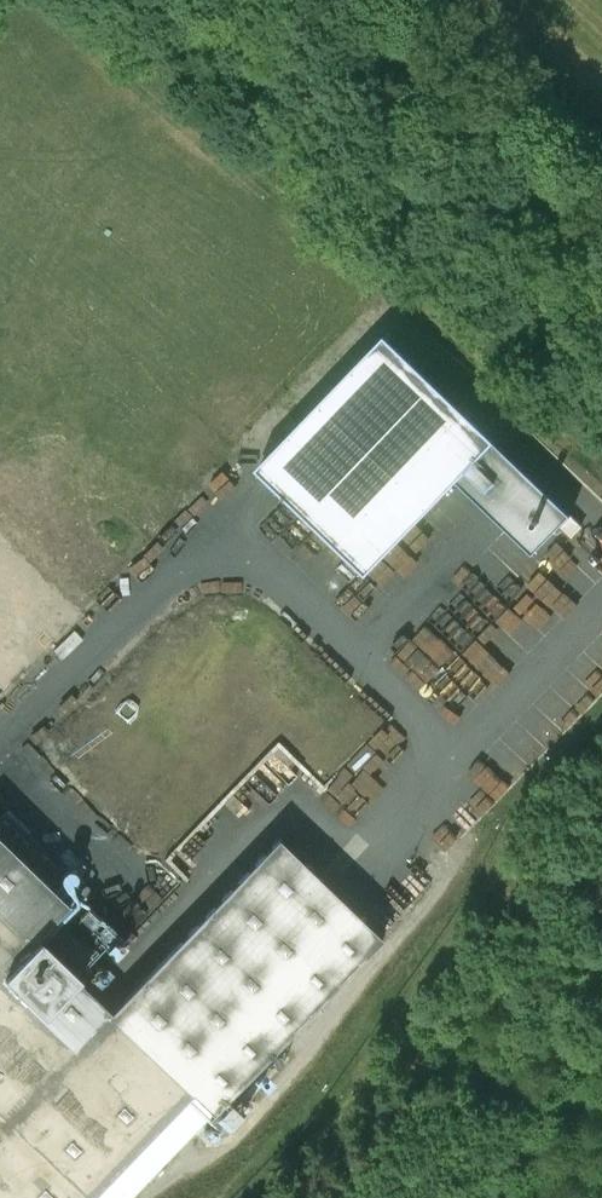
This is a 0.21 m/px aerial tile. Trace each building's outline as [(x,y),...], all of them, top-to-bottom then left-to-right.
[(382,318),(237,474),(268,502),(347,576),(492,421),(382,318)] [(10,547),(0,539),(0,558),(10,547)] [(348,763),(334,784),(343,790),(357,770),(348,763)] [(33,944),(76,898),(0,826),(0,913),(33,944)] [(378,942),(334,901),(274,844),(110,1017),(33,944),(0,913),(0,1197),(135,1197),(378,942)]
